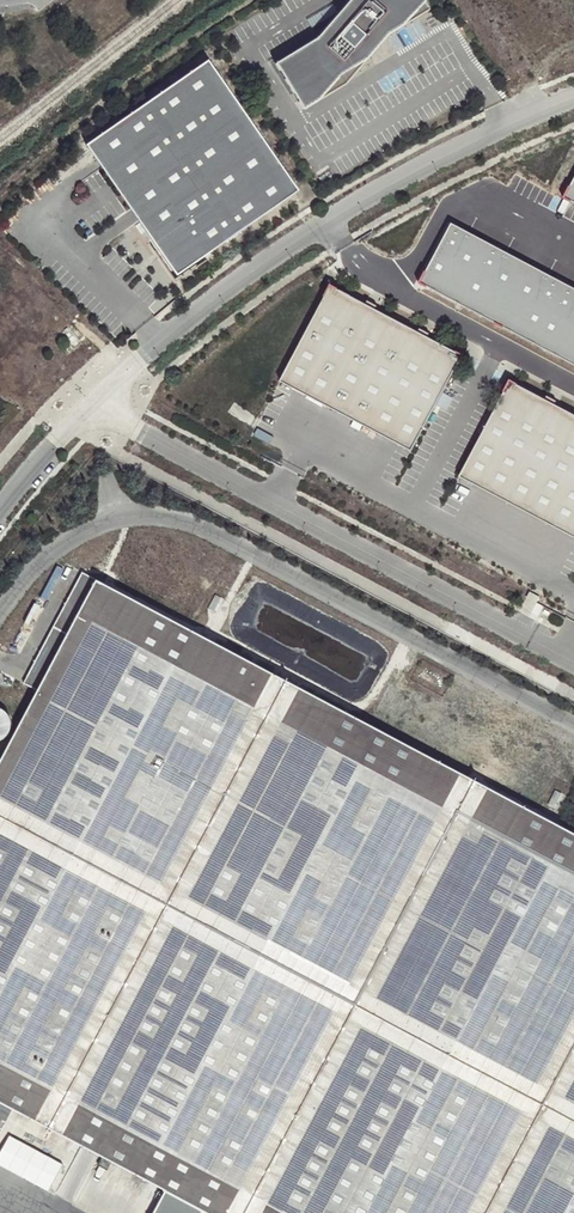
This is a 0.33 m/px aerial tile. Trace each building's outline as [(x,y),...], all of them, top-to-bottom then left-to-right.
[(275,62),(298,102),(344,84),(388,34),(428,8),(423,0),(348,0),(317,37),(275,62)] [(207,59),(87,144),(176,274),(298,190),(207,59)] [(564,200),(573,206),(573,180),(564,200)] [(420,283),(573,364),(573,288),(451,223),(420,283)] [(463,360),(329,290),(282,386),(413,455),(463,360)] [(510,384),(459,482),(573,543),(573,418),(510,384)] [(83,573),(24,684),(40,692),(0,767),(0,1101),(11,1107),(167,1190),(155,1212),(573,1212),(573,833),(83,573)] [(529,591),(526,597),(537,603),(540,597),(529,591)] [(0,707),(0,741),(2,740),(4,739),(6,737),(9,735),(10,733),(12,728),(12,727),(12,724),(12,723),(12,720),(11,717),(9,714),(9,713),(5,710),(1,707),(0,707)] [(11,1107),(0,1101),(0,1127),(11,1107)]
